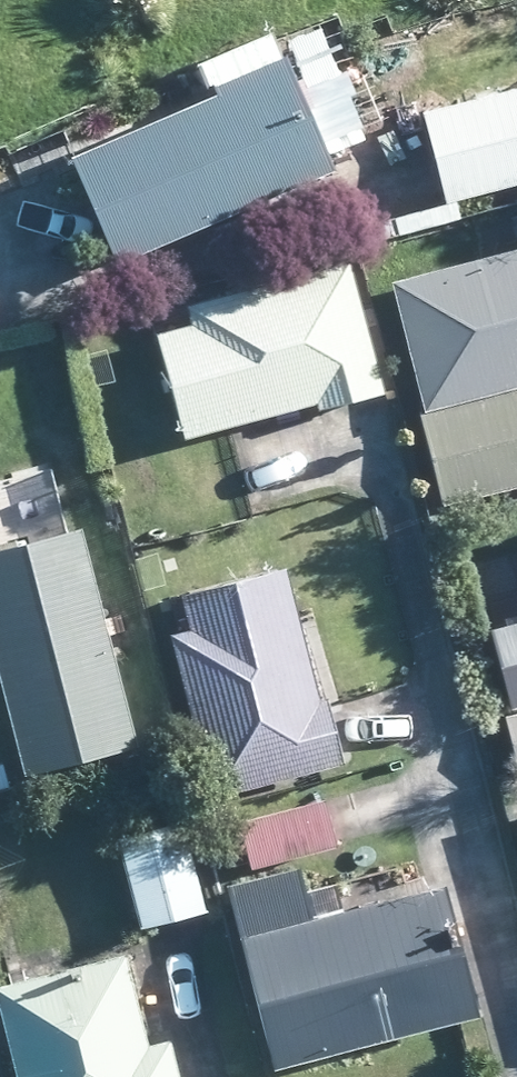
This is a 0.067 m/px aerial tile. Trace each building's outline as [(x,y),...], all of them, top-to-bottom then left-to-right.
[(345,158),(300,52),(291,32),(210,67),(220,90),(228,87),(232,97),(91,158),(77,127),(47,141),(63,179),(90,167),(133,266),(351,170),(345,158)] [(455,203),(516,187),(516,95),(431,117),(455,203)] [(403,284),(438,413),(428,416),(452,507),(516,491),(516,256),(403,284)] [(333,411),(399,393),(364,264),(200,308),(205,328),(169,337),(197,440),(235,429),(253,425),(305,411),(330,403),(333,411)] [(112,613),(90,532),(0,556),(0,634),(1,634),(39,776),(148,747),(120,649),(112,613)] [(351,747),(340,704),(339,699),(330,702),(298,570),(195,595),(204,633),(186,637),(224,797),(355,765),(351,747)] [(503,633),(516,687),(516,629),(503,633)] [(262,867),(354,844),(343,800),(251,823),(262,867)] [(153,931),(189,922),(217,916),(195,825),(130,842),(153,931)] [(354,913),(348,887),(318,893),(314,870),(241,888),(288,1072),(485,1021),(495,1018),(461,886),(430,895),(408,899),(354,913)] [(138,965),(137,959),(126,962),(67,975),(17,989),(9,991),(11,1001),(31,1076),(191,1076),(183,1043),(159,1048),(154,1026),(138,965)]
